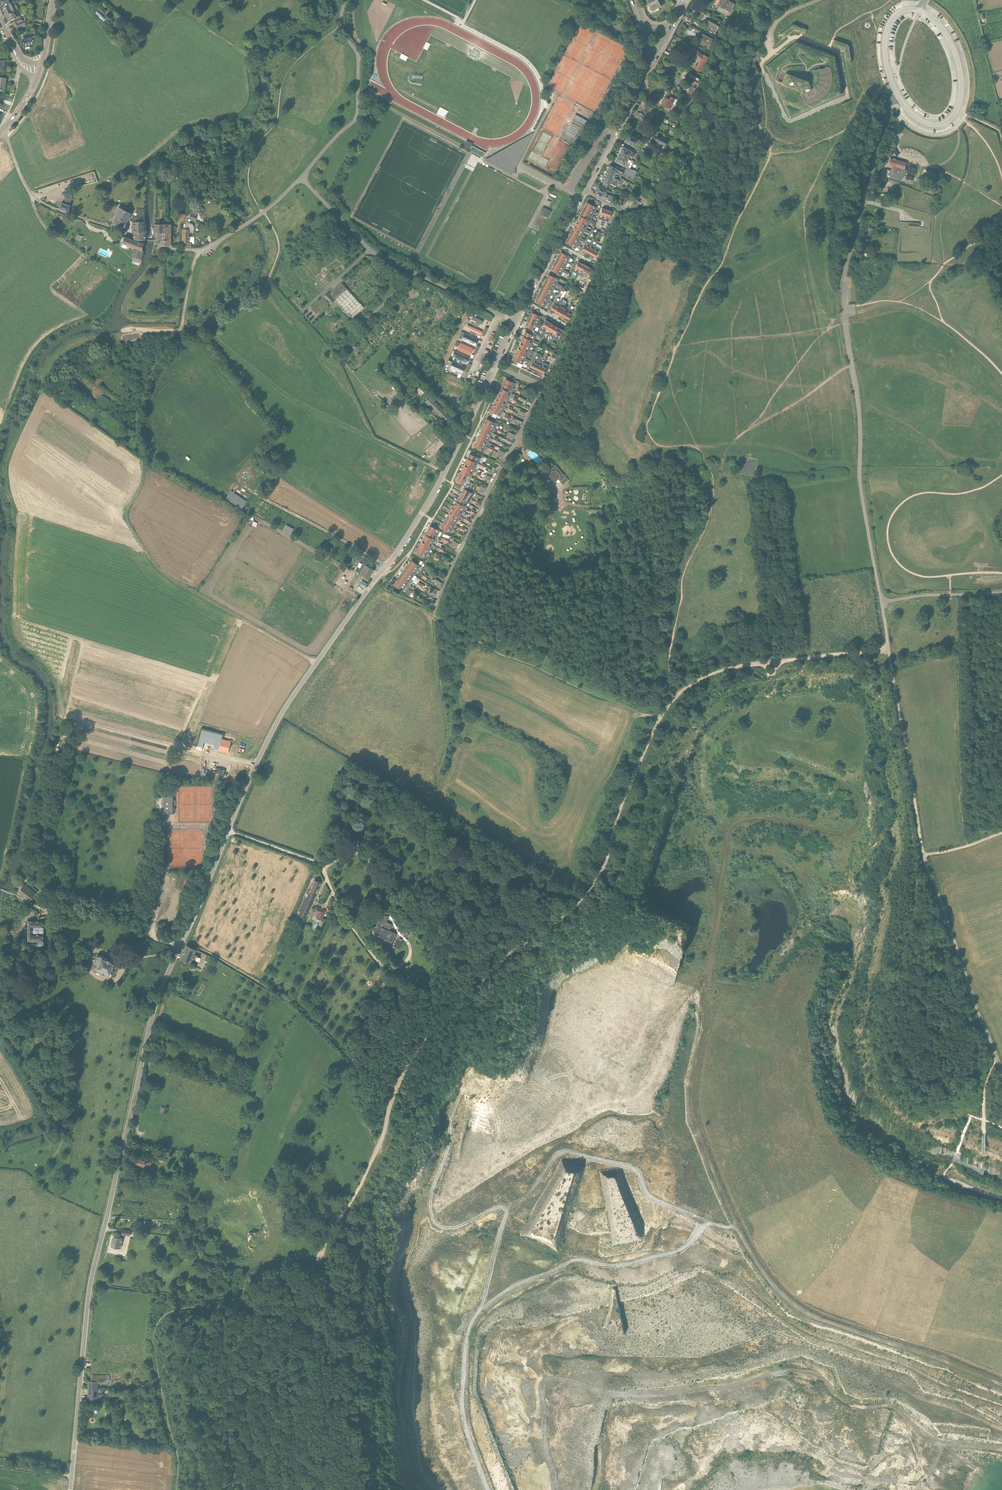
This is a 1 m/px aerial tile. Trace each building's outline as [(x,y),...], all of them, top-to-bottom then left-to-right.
[(649,4),(653,11),(661,7),(658,0),(656,0),(649,4)] [(725,9),(731,12),(735,5),(730,1),(729,0),(719,0),(720,1),(717,5),(725,9)] [(6,15),(15,11),(11,3),(3,7),(6,15)] [(15,11),(6,15),(9,21),(20,16),(17,10),(15,11)] [(706,28),(715,34),(720,26),(708,20),(708,25),(706,28)] [(806,35),(808,30),(794,25),(793,25),(792,25),(791,25),(778,36),(780,37),(781,38),(782,37),(784,40),(788,36),(795,31),(806,35)] [(700,42),(710,48),(714,40),(703,33),(703,34),(703,38),(700,42)] [(32,36),(23,39),(25,46),(34,43),(32,36)] [(835,39),(834,39),(832,45),(844,49),(846,60),(851,59),(849,47),(849,46),(848,45),(847,44),(835,40),(835,39)] [(765,65),(789,118),(842,94),(835,56),(816,49),(795,41),(765,65)] [(693,68),(696,69),(695,70),(701,72),(704,65),(706,61),(707,61),(709,57),(704,54),(703,56),(697,49),(693,52),(700,60),(698,66),(695,64),(693,68)] [(686,81),(692,84),(691,86),(689,85),(687,89),(689,90),(688,92),(693,95),(696,89),(694,87),(695,85),(698,87),(702,80),(690,73),(686,81)] [(662,105),(670,110),(671,109),(674,111),(677,105),(676,105),(678,100),(671,96),(671,98),(667,96),(662,105)] [(657,111),(658,108),(643,100),(641,105),(652,112),(653,112),(654,109),(657,111)] [(638,110),(650,117),(652,112),(641,105),(638,110)] [(635,116),(641,119),(640,122),(645,124),(645,123),(648,119),(649,120),(656,123),(657,121),(650,117),(638,110),(635,116)] [(589,122),(582,118),(575,114),(567,130),(568,130),(566,133),(579,140),(589,122)] [(635,147),(637,148),(637,147),(638,144),(642,146),(644,142),(642,141),(638,140),(629,135),(625,142),(635,147)] [(664,150),(666,146),(669,141),(670,140),(667,138),(668,137),(665,136),(664,136),(662,135),(661,136),(658,135),(655,140),(658,142),(656,146),(658,147),(658,146),(664,149),(664,150)] [(483,157),(485,153),(472,146),(469,150),(483,157)] [(619,154),(628,159),(630,156),(633,157),(635,153),(632,152),(622,147),(619,154)] [(624,166),(628,168),(628,167),(630,164),(626,163),(628,159),(619,154),(615,161),(624,166)] [(894,175),(893,178),(902,180),(907,171),(905,169),(907,162),(891,158),(889,165),(893,166),(891,171),(892,171),(891,174),(894,175)] [(623,175),(624,174),(624,173),(623,172),(609,165),(607,170),(617,176),(621,177),(622,175),(622,174),(623,175)] [(604,175),(618,183),(622,185),(625,180),(621,178),(619,180),(616,178),(617,176),(607,170),(604,175)] [(617,185),(618,183),(604,175),(601,181),(611,187),(613,184),(616,186),(617,185)] [(42,192),(42,193),(59,186),(58,183),(38,190),(39,193),(42,192)] [(595,192),(611,200),(613,197),(609,195),(611,192),(607,190),(598,185),(595,192)] [(62,203),(61,203),(59,208),(68,211),(75,189),(73,189),(62,193),(65,195),(62,203)] [(634,198),(628,209),(636,207),(639,201),(634,198)] [(596,214),(597,213),(597,212),(595,211),(597,208),(587,202),(585,207),(595,212),(594,213),(596,214)] [(119,228),(120,228),(121,226),(119,225),(121,219),(126,222),(131,213),(133,210),(128,207),(126,211),(119,207),(115,218),(112,225),(119,228)] [(532,227),(538,230),(545,216),(548,218),(551,211),(543,207),(532,227)] [(593,216),(594,213),(595,212),(585,207),(582,211),(592,217),(592,218),(594,219),(594,218),(595,217),(593,216)] [(133,221),(133,222),(133,232),(134,232),(134,239),(137,240),(145,240),(146,231),(146,230),(145,221),(145,209),(141,209),(137,208),(137,210),(137,216),(133,216),(133,221)] [(598,219),(602,220),(603,220),(607,210),(602,208),(598,219)] [(604,221),(608,222),(612,212),(607,210),(603,220),(602,220),(601,222),(603,223),(604,221)] [(590,220),(592,218),(592,217),(582,211),(580,216),(590,221),(589,222),(592,223),(593,221),(590,220)] [(178,217),(183,221),(188,216),(182,212),(178,217)] [(587,226),(589,222),(590,221),(580,216),(578,220),(587,226)] [(164,241),(164,245),(171,245),(171,220),(166,220),(166,224),(158,224),(153,224),(153,232),(158,232),(158,240),(164,240),(164,241)] [(585,231),(587,232),(588,230),(586,229),(587,226),(578,220),(575,225),(585,230),(585,231)] [(182,242),(182,247),(191,247),(191,243),(189,243),(189,232),(190,232),(191,231),(192,231),(192,230),(193,230),(193,229),(193,228),(193,227),(193,226),(193,225),(192,225),(192,224),(187,222),(183,228),(183,229),(182,229),(182,242)] [(867,238),(871,239),(871,236),(875,237),(877,229),(873,228),(874,225),(869,224),(869,227),(868,227),(866,235),(868,235),(867,238)] [(583,235),(585,231),(585,230),(575,225),(573,229),(583,235)] [(580,240),(582,241),(583,239),(581,238),(583,235),(573,229),(570,234),(580,239),(580,240)] [(568,238),(578,243),(579,242),(580,240),(580,239),(570,234),(568,238)] [(142,259),(142,258),(144,251),(142,250),(144,244),(141,243),(124,237),(122,243),(134,248),(132,256),(134,257),(133,261),(140,264),(142,259)] [(580,245),(581,244),(579,242),(578,243),(568,238),(566,243),(575,248),(577,244),(580,245)] [(581,251),(586,253),(591,243),(592,244),(593,242),(591,241),(590,243),(587,241),(581,251)] [(596,246),(592,244),(591,243),(586,253),(590,256),(596,246)] [(595,258),(598,252),(598,253),(600,248),(596,246),(590,256),(595,258)] [(568,263),(570,264),(571,262),(569,261),(571,258),(561,252),(558,257),(568,262),(568,263)] [(566,267),(568,263),(568,262),(558,257),(556,261),(566,267)] [(563,272),(565,273),(566,271),(564,270),(566,267),(556,261),(553,266),(563,271),(563,272)] [(573,272),(576,274),(577,274),(583,264),(578,262),(573,272)] [(578,275),(582,277),(587,267),(583,264),(577,274),(576,274),(575,276),(577,277),(578,275)] [(561,276),(563,272),(563,271),(553,266),(551,270),(561,276)] [(582,277),(586,279),(592,269),(587,267),(582,277)] [(556,285),(558,287),(559,284),(557,283),(559,280),(549,274),(546,279),(557,284),(556,285)] [(554,289),(556,285),(557,284),(546,279),(544,284),(554,289)] [(352,318),(364,308),(342,283),(331,293),(330,291),(323,297),(324,298),(312,308),(317,314),(327,304),(329,306),(335,300),(352,318)] [(552,293),(552,294),(554,295),(555,293),(552,292),(554,289),(544,284),(542,288),(552,293)] [(540,292),(550,298),(551,295),(552,294),(552,293),(542,288),(540,292)] [(537,297),(547,302),(550,298),(540,292),(537,297)] [(545,307),(547,302),(537,297),(535,302),(545,307)] [(561,303),(562,301),(560,300),(559,302),(556,300),(550,310),(554,313),(560,303),(561,303)] [(564,305),(561,303),(560,303),(554,313),(559,315),(564,305)] [(559,315),(563,318),(569,308),(568,307),(564,305),(559,315)] [(569,308),(563,318),(568,321),(573,311),(570,309),(571,306),(569,305),(568,307),(569,308)] [(529,317),(541,322),(542,321),(539,320),(541,317),(532,312),(529,317)] [(471,320),(481,324),(482,320),(477,318),(473,316),(471,320)] [(527,322),(539,327),(539,326),(537,325),(538,322),(541,323),(541,322),(529,317),(527,322)] [(542,332),(543,332),(544,332),(549,323),(545,320),(540,330),(542,332)] [(539,328),(539,327),(527,322),(525,326),(534,331),(536,327),(539,328)] [(545,333),(549,335),(554,326),(549,323),(544,332),(543,332),(542,334),(544,336),(545,333)] [(466,329),(480,335),(482,332),(468,325),(466,329)] [(549,335),(552,337),(553,338),(559,328),(557,327),(556,326),(554,326),(549,335)] [(554,339),(558,341),(563,331),(559,328),(553,338),(552,337),(551,340),(553,341),(554,339)] [(533,342),(535,344),(536,341),(534,340),(536,337),(525,332),(523,337),(533,341),(533,342)] [(461,340),(474,346),(476,343),(477,344),(479,340),(464,334),(461,340)] [(531,346),(533,342),(533,341),(523,337),(521,341),(531,346)] [(529,350),(529,352),(531,353),(532,351),(530,350),(531,346),(521,341),(519,346),(529,350)] [(457,350),(469,355),(473,348),(461,343),(457,350)] [(527,355),(529,352),(529,350),(519,346),(517,350),(527,355)] [(453,355),(463,360),(462,362),(466,364),(469,357),(455,350),(453,355)] [(524,361),(527,362),(528,359),(525,359),(527,355),(517,350),(515,355),(525,360),(524,361)] [(529,368),(534,370),(539,360),(538,359),(539,357),(539,356),(536,354),(534,358),(529,368)] [(522,364),(524,361),(525,360),(515,355),(512,360),(522,364)] [(534,370),(539,372),(543,362),(540,360),(541,358),(539,357),(538,359),(539,360),(534,370)] [(543,362),(539,372),(543,375),(548,364),(543,362)] [(514,388),(513,388),(515,383),(512,382),(506,379),(501,388),(512,393),(514,388)] [(510,398),(512,393),(501,388),(499,393),(510,398)] [(497,397),(507,402),(510,398),(499,393),(497,397)] [(430,396),(425,401),(445,421),(449,416),(430,396)] [(495,402),(505,407),(507,402),(497,397),(495,402)] [(493,406),(503,411),(505,407),(495,402),(493,406)] [(490,411),(496,414),(497,415),(501,416),(503,411),(493,406),(490,411)] [(495,428),(497,424),(487,419),(485,423),(495,428)] [(493,433),(495,428),(485,423),(482,428),(493,433)] [(490,437),(493,433),(482,428),(480,432),(490,437)] [(488,442),(490,437),(480,432),(478,437),(488,442)] [(476,442),(486,447),(488,442),(478,437),(476,442)] [(484,451),(486,447),(476,442),(473,446),(484,451)] [(468,458),(478,463),(480,458),(477,457),(476,456),(476,457),(470,454),(468,458)] [(476,468),(478,463),(468,458),(465,463),(476,468)] [(463,468),(474,473),(476,468),(465,463),(463,468)] [(548,475),(555,483),(558,480),(562,485),(567,480),(555,465),(549,470),(551,472),(548,475)] [(461,472),(471,477),(474,473),(463,468),(461,472)] [(459,477),(469,482),(471,477),(461,472),(459,477)] [(457,481),(462,484),(462,485),(463,485),(464,485),(466,486),(465,487),(470,489),(473,483),(469,482),(459,477),(457,481)] [(462,493),(471,498),(474,494),(470,491),(469,492),(464,489),(462,493)] [(241,508),(245,503),(230,493),(227,498),(241,508)] [(469,503),(471,498),(462,493),(459,497),(469,503)] [(466,507),(469,503),(459,497),(456,502),(466,507)] [(463,512),(466,507),(456,502),(454,506),(463,512)] [(461,516),(463,512),(454,506),(451,510),(461,516)] [(602,509),(589,509),(589,517),(601,517),(602,509)] [(458,520),(461,516),(451,510),(448,515),(458,520)] [(456,525),(458,520),(448,515),(446,519),(456,525)] [(453,529),(456,525),(446,519),(443,523),(453,529)] [(450,534),(453,529),(443,523),(441,528),(450,534)] [(290,534),(293,530),(286,526),(283,530),(290,534)] [(438,536),(440,531),(430,526),(428,531),(438,536)] [(435,540),(438,536),(428,531),(425,535),(435,540)] [(423,540),(433,545),(435,540),(425,535),(423,540)] [(420,544),(430,549),(433,545),(423,540),(420,544)] [(418,548),(428,554),(430,549),(420,544),(418,548)] [(426,558),(428,554),(418,548),(416,553),(426,558)] [(418,571),(420,567),(411,560),(408,564),(418,571)] [(355,571),(369,578),(374,570),(362,563),(362,564),(360,562),(355,571)] [(415,575),(418,571),(408,564),(405,568),(415,575)] [(412,579),(415,575),(405,568),(402,573),(412,579)] [(409,583),(412,579),(402,573),(399,577),(409,583)] [(406,587),(409,583),(399,577),(396,581),(406,587)] [(403,592),(406,587),(396,581),(393,585),(403,592)] [(218,750),(222,735),(202,730),(197,746),(203,748),(203,746),(218,750)] [(221,739),(218,750),(228,752),(231,742),(221,739)] [(164,814),(173,814),(173,796),(164,796),(164,814)] [(314,880),(309,891),(308,891),(297,913),(305,917),(307,913),(313,900),(313,901),(316,895),(321,883),(314,880)] [(27,900),(29,901),(34,895),(36,896),(37,895),(37,894),(39,892),(32,887),(30,889),(20,881),(16,886),(19,889),(17,892),(27,900)] [(326,916),(323,915),(325,911),(320,908),(321,908),(316,906),(314,911),(318,913),(317,916),(324,919),(326,916)] [(395,934),(395,933),(388,930),(390,927),(392,928),(393,925),(386,922),(388,916),(382,913),(381,915),(378,917),(378,921),(376,925),(373,927),(373,931),(372,933),(391,942),(395,934)] [(43,921),(39,921),(28,921),(28,941),(39,941),(38,946),(44,946),(44,941),(43,941),(43,934),(43,928),(43,921)] [(407,937),(409,935),(403,928),(401,930),(401,931),(407,937)] [(400,948),(403,939),(398,937),(395,946),(400,948)] [(180,959),(190,964),(196,949),(186,944),(180,959)] [(280,949),(278,955),(285,958),(287,952),(280,949)] [(196,967),(201,969),(207,955),(202,952),(200,957),(198,962),(196,967)] [(92,967),(109,975),(115,962),(98,954),(92,967)] [(158,1114),(164,1117),(168,1108),(161,1105),(158,1114)] [(135,1163),(144,1166),(148,1167),(151,1168),(152,1166),(150,1165),(151,1163),(149,1162),(149,1163),(145,1162),(145,1159),(137,1157),(135,1163)] [(111,1246),(121,1248),(123,1238),(114,1236),(111,1246)] [(88,1389),(97,1389),(98,1385),(101,1385),(101,1378),(90,1377),(90,1374),(89,1374),(89,1377),(88,1389)] [(88,1389),(88,1398),(103,1399),(104,1394),(102,1394),(102,1389),(97,1389),(88,1389)]
